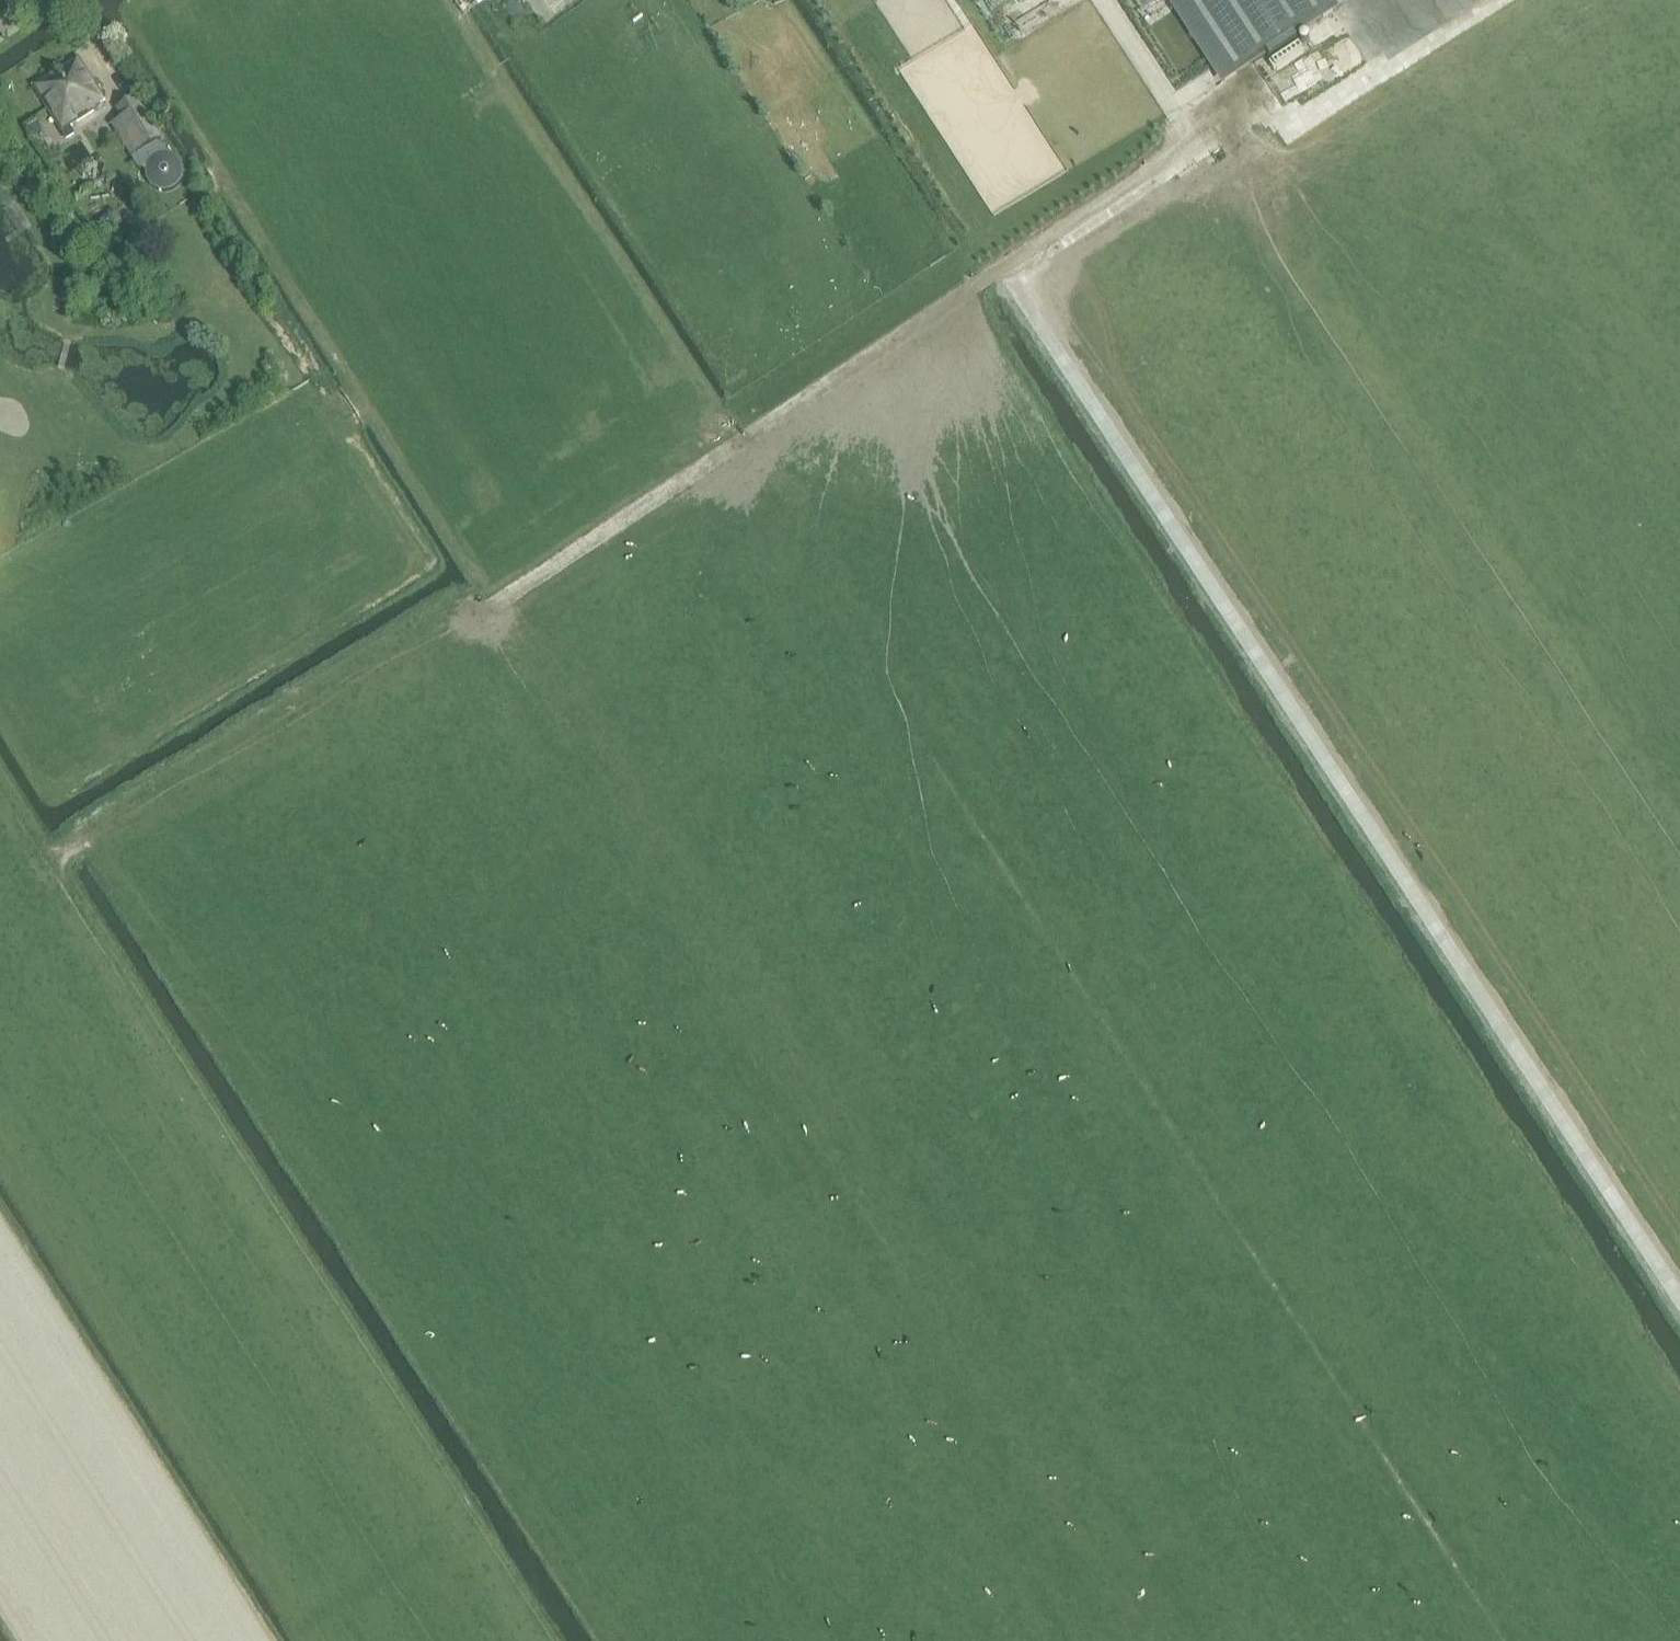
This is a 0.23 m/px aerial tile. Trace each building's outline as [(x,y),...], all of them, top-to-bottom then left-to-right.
[(1202,46),(1225,82),(1267,55),(1270,59),(1297,42),(1294,37),(1335,10),(1329,0),(1172,0),(1202,46)] [(33,87),(66,139),(74,134),(70,126),(94,111),(93,108),(105,100),(78,58),(33,87)] [(117,109),(134,136),(153,124),(136,97),(117,109)] [(141,170),(144,169),(147,168),(146,175),(149,183),(155,188),(163,191),(171,190),(178,186),(182,180),(184,172),(182,164),(177,158),(170,154),(163,143),(164,142),(163,140),(132,159),(138,168),(141,170)] [(101,222),(107,231),(116,225),(115,224),(110,216),(101,222)]
